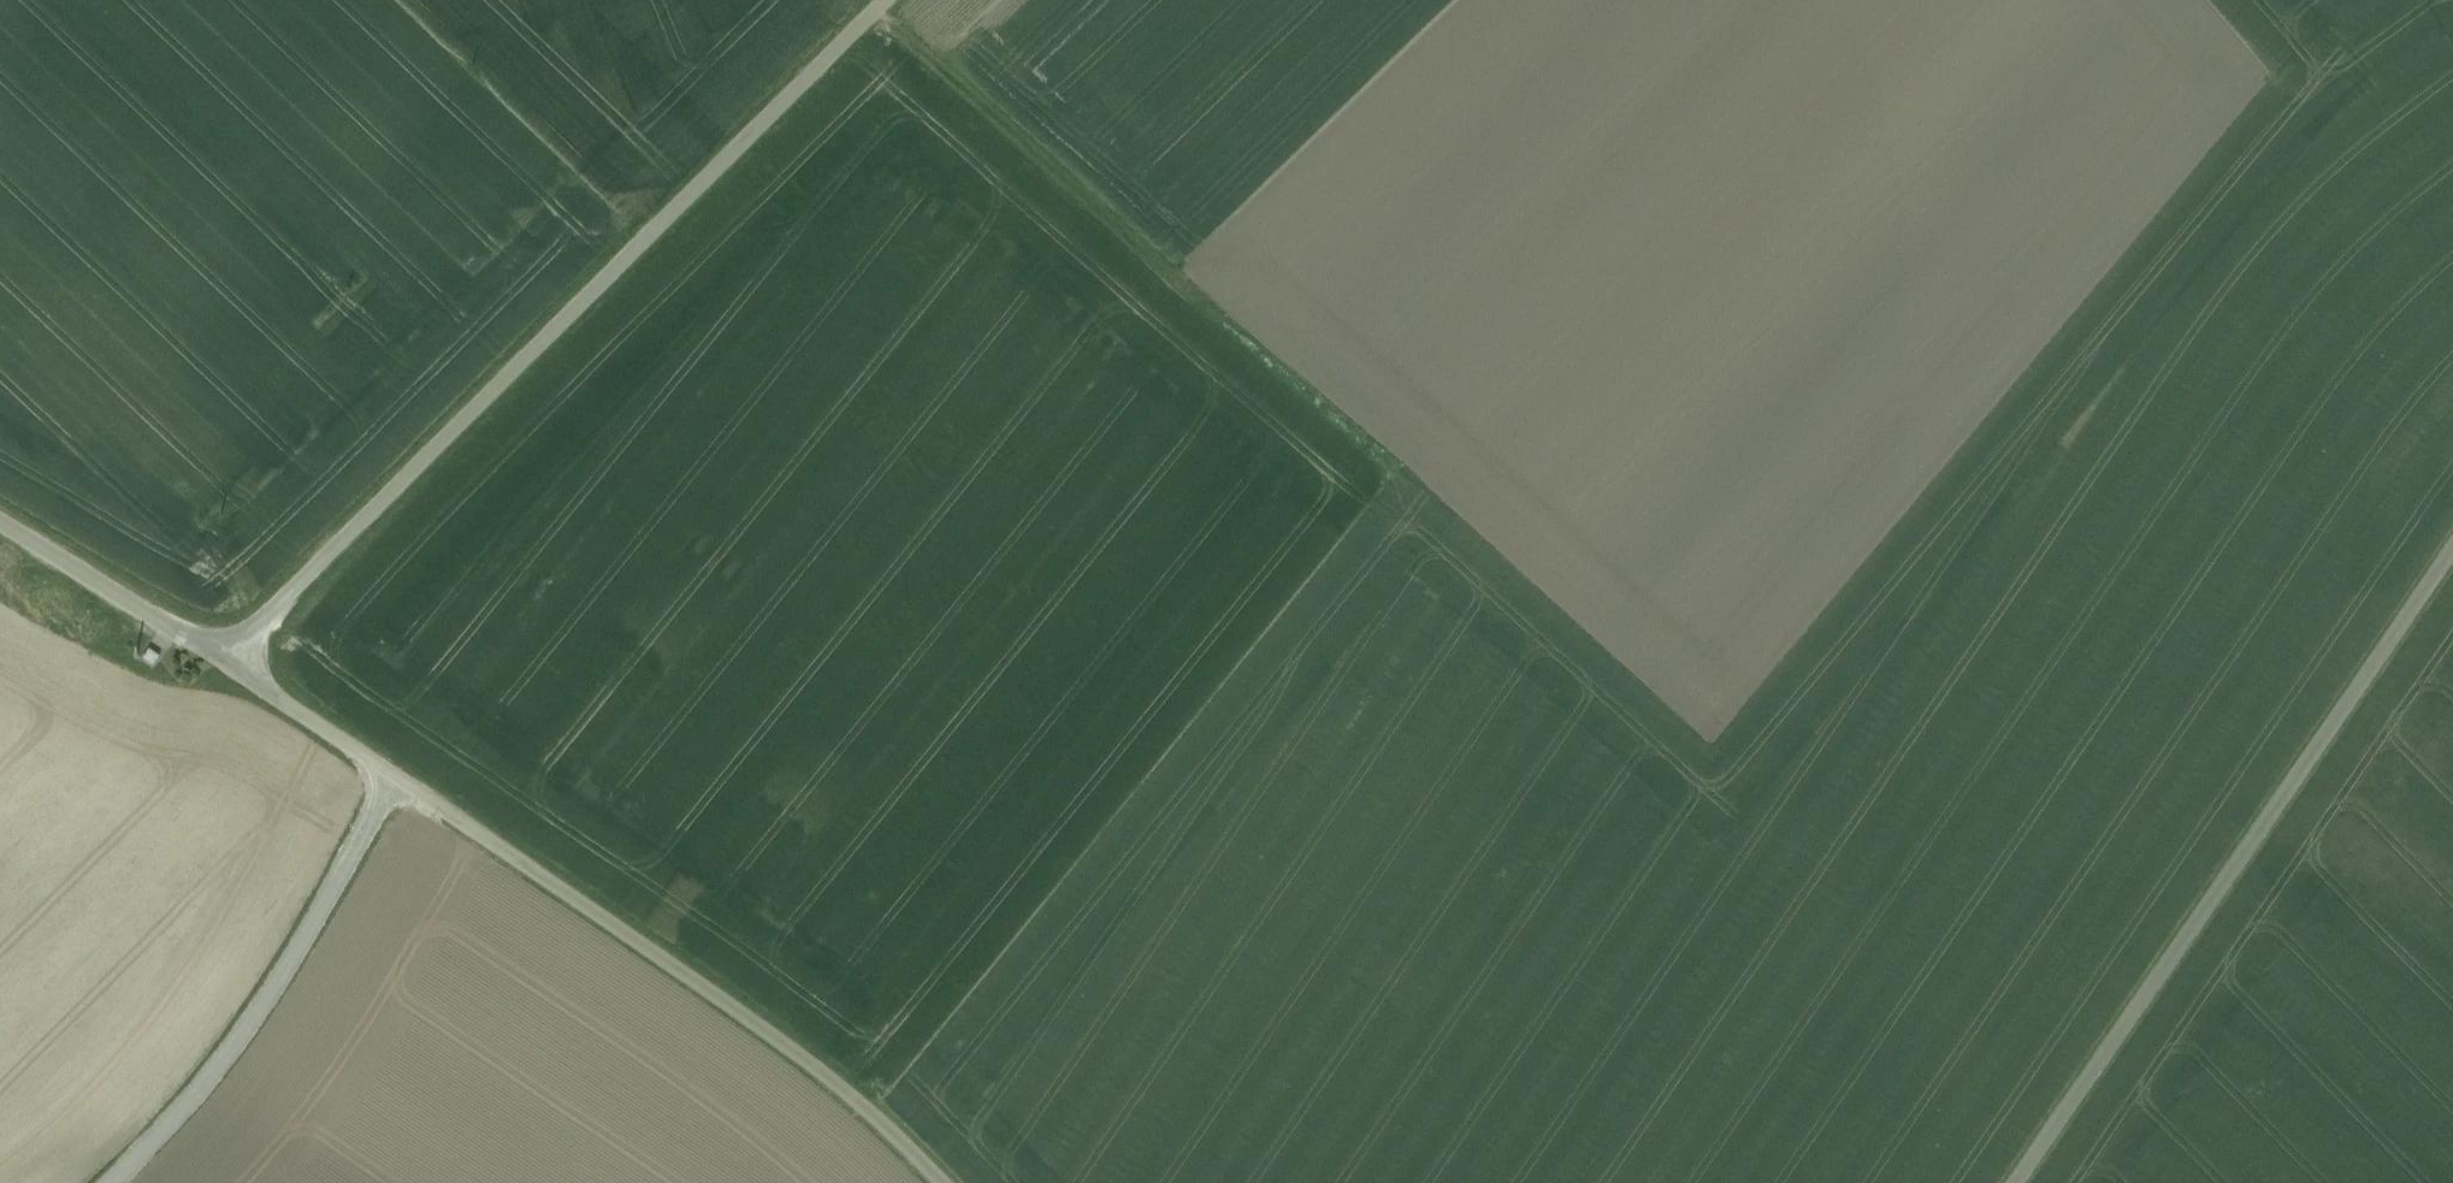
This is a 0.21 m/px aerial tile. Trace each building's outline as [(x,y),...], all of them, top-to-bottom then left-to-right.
[(159,659),(149,652),(143,662),(152,669),(159,659)]
